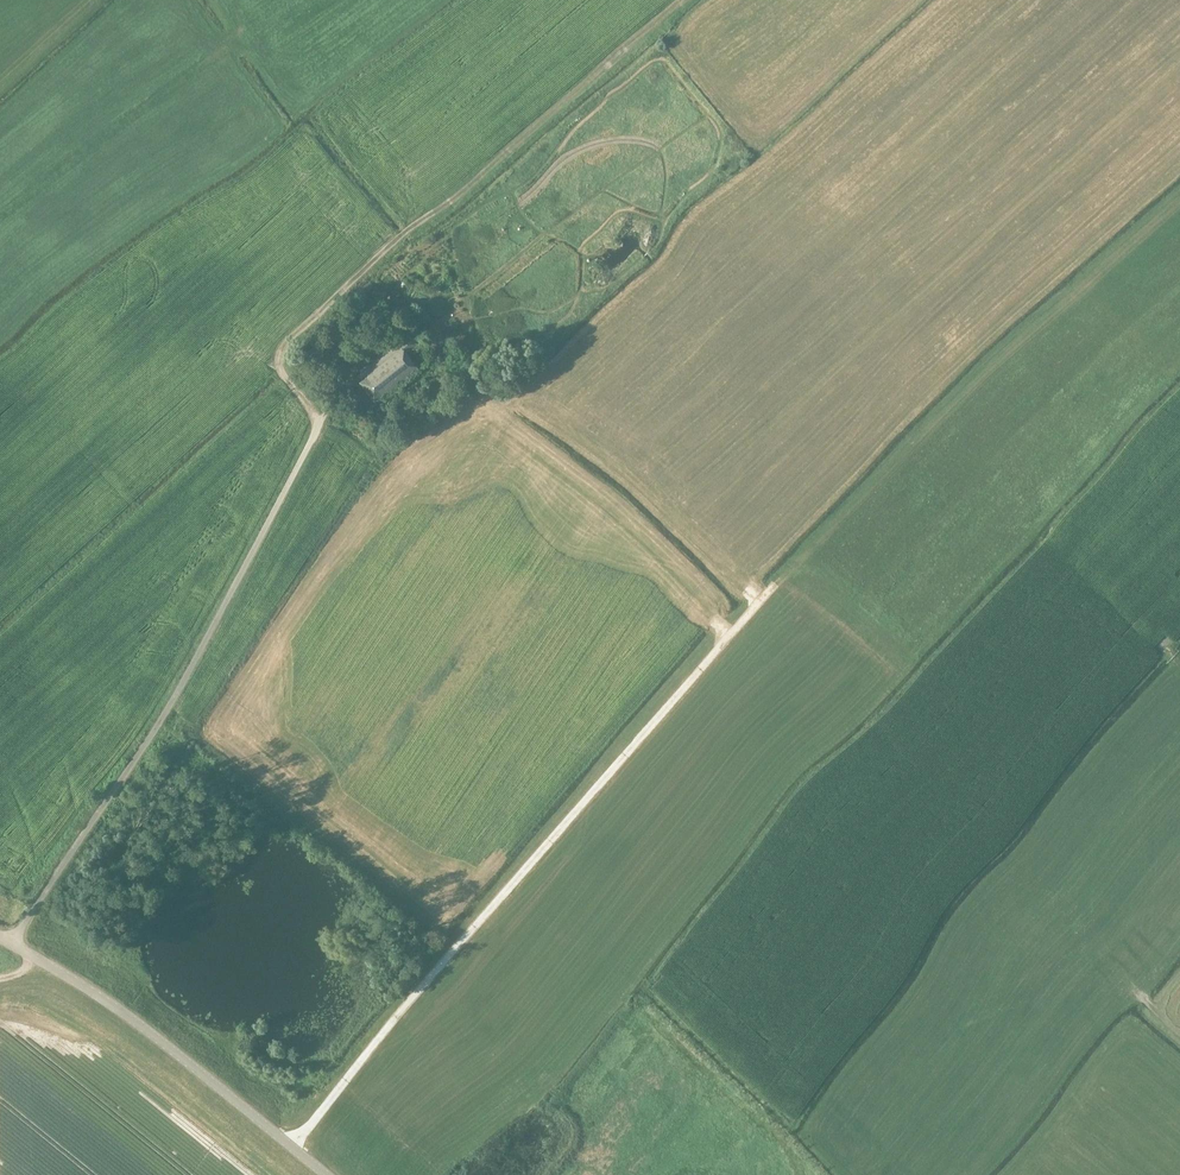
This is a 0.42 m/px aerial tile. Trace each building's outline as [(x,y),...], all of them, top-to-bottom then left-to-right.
[(359,383),(375,403),(381,398),(383,401),(421,371),(407,354),(416,346),(407,334),(360,371),(365,378),(359,383)] [(345,362),(349,364),(353,364),(357,361),(357,357),(356,354),(353,352),(349,352),(346,354),(344,358),(345,362)]
